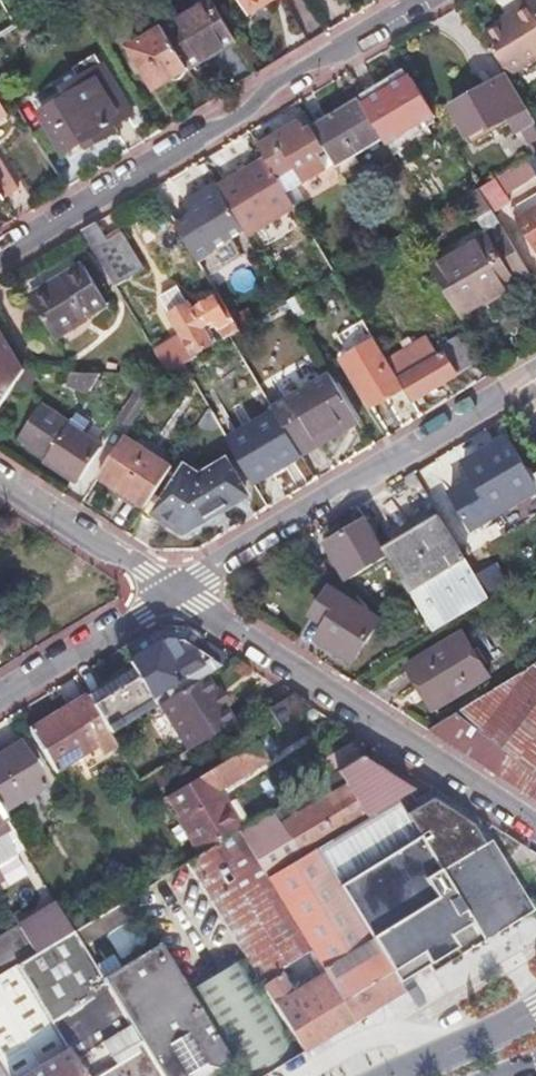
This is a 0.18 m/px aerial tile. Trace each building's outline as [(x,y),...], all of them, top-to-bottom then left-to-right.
[(242,12),(263,0),(235,0),(242,12)] [(242,12),(246,17),(274,0),(263,0),(242,12)] [(335,15),(325,0),(309,0),(322,22),(335,15)] [(211,1),(163,30),(188,71),(236,42),(211,1)] [(15,26),(0,2),(0,35),(15,26)] [(529,5),(528,4),(511,14),(513,18),(503,24),(483,36),(507,77),(535,60),(535,17),(529,5)] [(513,18),(511,14),(501,20),(503,24),(513,18)] [(188,71),(163,30),(129,51),(154,92),(188,71)] [(73,69),(80,81),(35,108),(63,155),(130,115),(94,56),(73,69)] [(520,133),(535,124),(507,77),(449,110),(467,142),(506,120),(515,136),(520,133)] [(434,118),(411,79),(363,108),(383,141),(386,146),(434,118)] [(383,141),(363,108),(360,103),(312,131),(323,150),(326,154),(340,177),(359,166),(354,158),(383,141)] [(535,153),(535,126),(535,124),(520,133),(533,155),(535,153)] [(323,150),(312,131),(305,135),(299,126),(284,135),(283,134),(270,142),(268,138),(256,145),(266,161),(285,193),(325,169),(318,158),(316,154),(323,150)] [(318,158),(326,154),(323,150),(316,154),(318,158)] [(532,172),(525,160),(477,189),(492,213),(505,205),(498,192),(532,172)] [(245,236),(293,208),(285,193),(266,161),(217,190),(229,209),(245,236)] [(1,197),(4,201),(18,192),(0,162),(0,195),(1,197)] [(522,217),(519,212),(512,215),(535,253),(535,209),(522,217)] [(106,243),(95,225),(81,233),(114,288),(142,272),(119,235),(106,243)] [(500,227),(429,269),(461,321),(514,289),(516,292),(533,282),(532,279),(500,227)] [(330,262),(335,271),(345,265),(340,256),(330,262)] [(61,283),(30,301),(53,339),(107,308),(82,266),(59,279),(61,283)] [(28,298),(30,301),(61,283),(59,279),(28,298)] [(238,333),(226,312),(220,302),(217,297),(192,312),(188,306),(186,306),(176,290),(160,300),(165,308),(168,312),(170,316),(168,317),(183,341),(187,347),(181,350),(160,363),(167,376),(181,366),(193,359),(192,357),(211,346),(202,329),(213,323),(224,341),(229,338),(238,333)] [(386,361),(363,323),(336,339),(347,358),(341,362),(369,409),(403,389),(386,361)] [(403,389),(412,403),(484,360),(468,333),(436,353),(426,337),(412,345),(409,340),(401,345),(404,350),(386,361),(403,389)] [(0,335),(0,406),(23,372),(0,335)] [(187,347),(183,341),(178,344),(181,350),(187,347)] [(205,367),(199,356),(193,359),(181,366),(189,378),(205,367)] [(174,387),(189,378),(181,366),(167,376),(174,387)] [(88,393),(100,375),(70,374),(66,385),(88,393)] [(329,376),(272,409),(281,425),(297,450),(354,417),(329,376)] [(135,420),(158,384),(142,384),(123,413),(135,420)] [(272,409),(266,399),(249,409),(264,435),(248,445),(240,432),(226,441),(233,453),(253,486),(301,457),(297,450),(281,425),(272,409)] [(65,428),(67,425),(40,407),(19,440),(46,458),(65,428)] [(218,427),(208,410),(197,427),(198,428),(199,428),(201,429),(202,429),(203,430),(205,430),(206,430),(207,430),(209,430),(210,430),(212,430),(213,429),(214,429),(215,428),(217,428),(218,427)] [(297,450),(301,457),(358,423),(354,417),(297,450)] [(84,430),(70,421),(67,425),(65,428),(80,438),(84,430)] [(80,438),(65,428),(46,458),(44,461),(77,482),(98,449),(80,438)] [(170,469),(123,439),(97,479),(144,509),(170,469)] [(533,478),(510,440),(464,467),(482,499),(514,480),(519,488),(533,479),(533,478)] [(197,481),(183,473),(156,516),(183,534),(243,498),(225,466),(197,481)] [(433,635),(490,600),(439,517),(382,551),(433,635)] [(384,558),(363,523),(326,546),(347,581),(384,558)] [(490,597),(509,585),(485,546),(466,557),(490,597)] [(376,623),(328,589),(310,614),(324,624),(314,637),(349,662),(376,623)] [(141,637),(119,649),(128,664),(149,651),(164,642),(181,643),(194,651),(202,638),(182,625),(159,626),(141,637)] [(489,679),(462,634),(407,666),(435,711),(489,679)] [(128,664),(131,669),(154,707),(159,704),(160,703),(155,693),(176,680),(182,690),(205,676),(219,667),(194,651),(181,643),(164,642),(149,651),(128,664)] [(428,732),(518,791),(535,770),(535,667),(428,732)] [(131,669),(86,696),(109,734),(154,707),(131,669)] [(159,704),(188,751),(234,723),(225,708),(215,692),(205,676),(182,690),(160,703),(159,704)] [(215,692),(225,708),(230,704),(221,688),(215,692)] [(86,696),(28,730),(53,772),(97,744),(102,752),(115,745),(109,734),(86,696)] [(312,709),(291,696),(268,710),(280,729),(312,709)] [(269,736),(257,743),(267,761),(280,753),(269,736)] [(0,754),(0,810),(1,812),(45,786),(19,743),(0,754)] [(167,797),(201,854),(237,832),(235,830),(239,828),(217,791),(220,789),(267,761),(257,743),(167,797)] [(331,775),(360,758),(351,743),(322,760),(331,775)] [(518,791),(535,802),(535,770),(518,791)] [(235,830),(237,832),(244,828),(220,789),(217,791),(239,828),(235,830)] [(0,822),(0,831),(1,830),(9,826),(5,819),(0,822)] [(15,853),(1,830),(0,831),(0,863),(15,853)] [(187,863),(173,871),(193,904),(201,899),(204,904),(210,901),(187,863)] [(130,897),(73,931),(82,946),(138,911),(130,897)] [(25,936),(35,954),(73,931),(62,913),(25,936)] [(15,966),(35,954),(25,936),(18,925),(0,936),(0,976),(15,966)] [(159,1075),(186,1075),(185,1075),(201,1066),(215,1069),(229,1061),(187,992),(156,940),(150,944),(153,948),(102,979),(159,1075)] [(239,1075),(263,1075),(302,1052),(258,981),(244,957),(187,992),(229,1061),(239,1075)] [(82,1075),(159,1075),(102,979),(101,978),(85,988),(91,999),(50,1024),(69,1054),(82,1075)] [(69,1054),(31,1075),(82,1075),(69,1054)]
